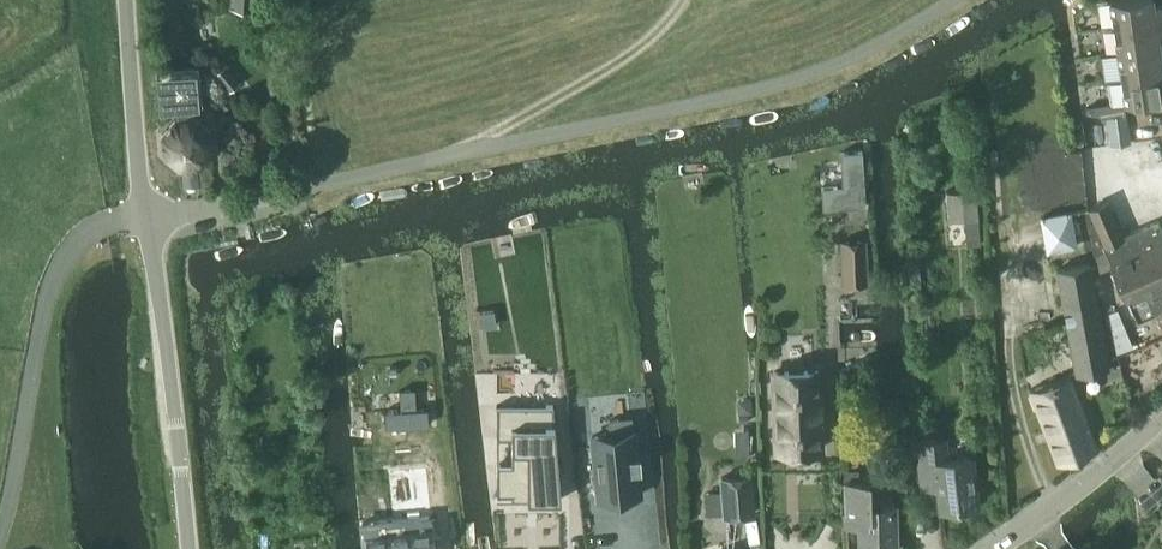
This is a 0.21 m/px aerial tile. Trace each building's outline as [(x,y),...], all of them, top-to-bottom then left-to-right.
[(1161,19),(1161,6),(1155,7),(1154,0),(1110,0),(1114,26),(1161,19)] [(1161,46),(1159,32),(1161,32),(1161,19),(1114,26),(1118,52),(1161,46)] [(1161,72),(1161,55),(1161,46),(1118,52),(1121,78),(1161,72)] [(213,73),(227,91),(240,81),(226,64),(213,73)] [(175,118),(163,134),(165,153),(180,166),(182,166),(198,164),(200,164),(213,149),(210,128),(194,116),(190,117),(188,106),(191,106),(190,95),(197,94),(194,75),(187,76),(187,71),(172,73),(172,78),(165,79),(167,98),(174,97),(175,108),(178,107),(179,118),(175,118)] [(1121,78),(1125,104),(1161,98),(1161,72),(1121,78)] [(1127,112),(1107,115),(1111,145),(1132,142),(1127,112)] [(248,185),(239,187),(239,191),(254,188),(265,186),(264,178),(260,179),(259,175),(247,177),(248,185)] [(977,189),(947,191),(949,218),(966,217),(968,245),(981,244),(977,189)] [(1117,223),(1107,201),(1089,209),(1096,222),(1092,224),(1094,254),(1106,249),(1128,300),(1129,299),(1139,322),(1156,314),(1161,328),(1161,227),(1159,220),(1122,235),(1117,223)] [(866,239),(841,240),(843,285),(869,283),(866,239)] [(1076,373),(1109,367),(1090,263),(1057,269),(1076,373)] [(775,366),(777,420),(777,449),(818,448),(818,410),(817,366),(775,366)] [(1059,462),(1098,448),(1070,373),(1031,388),(1059,462)] [(590,399),(603,469),(610,468),(644,461),(634,386),(616,388),(617,395),(590,399)] [(402,409),(385,410),(386,426),(429,423),(428,407),(416,408),(415,389),(401,390),(402,409)] [(562,497),(554,403),(498,403),(497,436),(512,436),(512,462),(497,462),(498,493),(502,493),(512,493),(512,497),(562,497)] [(954,456),(952,435),(917,439),(921,476),(937,474),(941,507),(977,503),(971,454),(954,456)] [(397,518),(435,518),(435,471),(396,472),(397,518)] [(752,473),(721,475),(724,515),(755,513),(752,473)] [(873,478),(845,479),(846,515),(860,515),(860,548),(896,548),(895,501),(873,501),(873,478)] [(442,532),(441,532),(441,519),(369,520),(369,548),(443,548),(442,532)]
